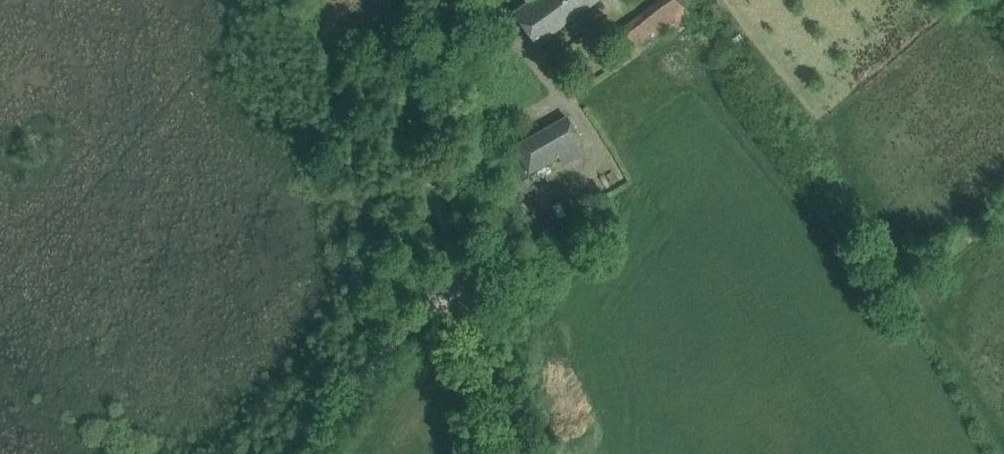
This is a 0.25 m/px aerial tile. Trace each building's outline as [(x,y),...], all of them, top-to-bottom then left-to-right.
[(514,12),(536,43),(595,0),(530,0),(514,12)] [(626,21),(637,37),(684,4),(682,0),(654,0),(626,21)] [(736,48),(746,42),(740,32),(730,38),(736,48)] [(581,143),(565,116),(516,144),(529,172),(581,143)]
